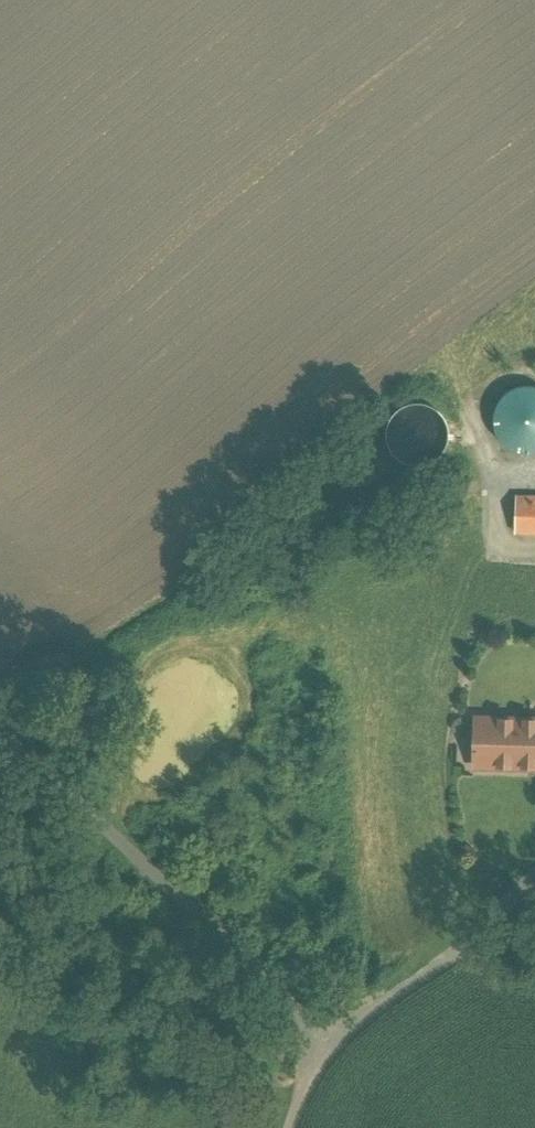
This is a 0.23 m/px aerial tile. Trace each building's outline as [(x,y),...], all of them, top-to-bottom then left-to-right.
[(494,412),(494,424),(498,435),(505,444),(515,451),(527,453),(534,452),(534,382),(527,382),(515,384),(505,391),(497,400),(494,412)] [(448,428),(449,423),(448,416),(446,410),(443,404),(439,400),(433,395),(428,393),(423,391),(416,391),(410,391),(404,393),(397,397),(394,401),(390,405),(386,412),(385,417),(385,423),(385,429),(387,436),(391,442),(395,446),(399,449),(405,452),(412,454),(418,455),(425,453),(431,451),(435,448),(440,445),(443,440),(446,434),(448,428)] [(511,492),(512,530),(534,530),(534,491),(511,492)]
